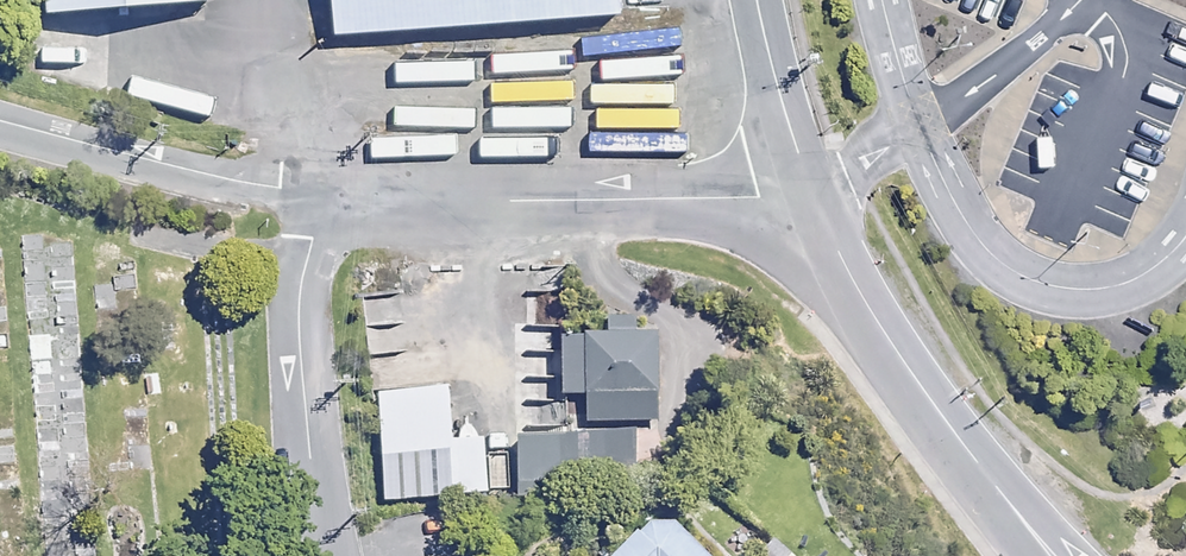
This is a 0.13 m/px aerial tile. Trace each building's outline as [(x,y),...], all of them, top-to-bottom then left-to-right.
[(43,17),(197,7),(196,0),(42,0),(43,17)] [(335,24),(620,7),(620,0),(333,0),(335,24)] [(633,320),(614,320),(614,338),(565,339),(566,397),(588,397),(589,423),(659,422),(658,338),(633,339),(633,320)] [(633,432),(518,433),(519,477),(634,476),(633,432)] [(455,495),(451,445),(378,451),(382,501),(455,495)] [(657,511),(616,555),(707,555),(657,511)]
